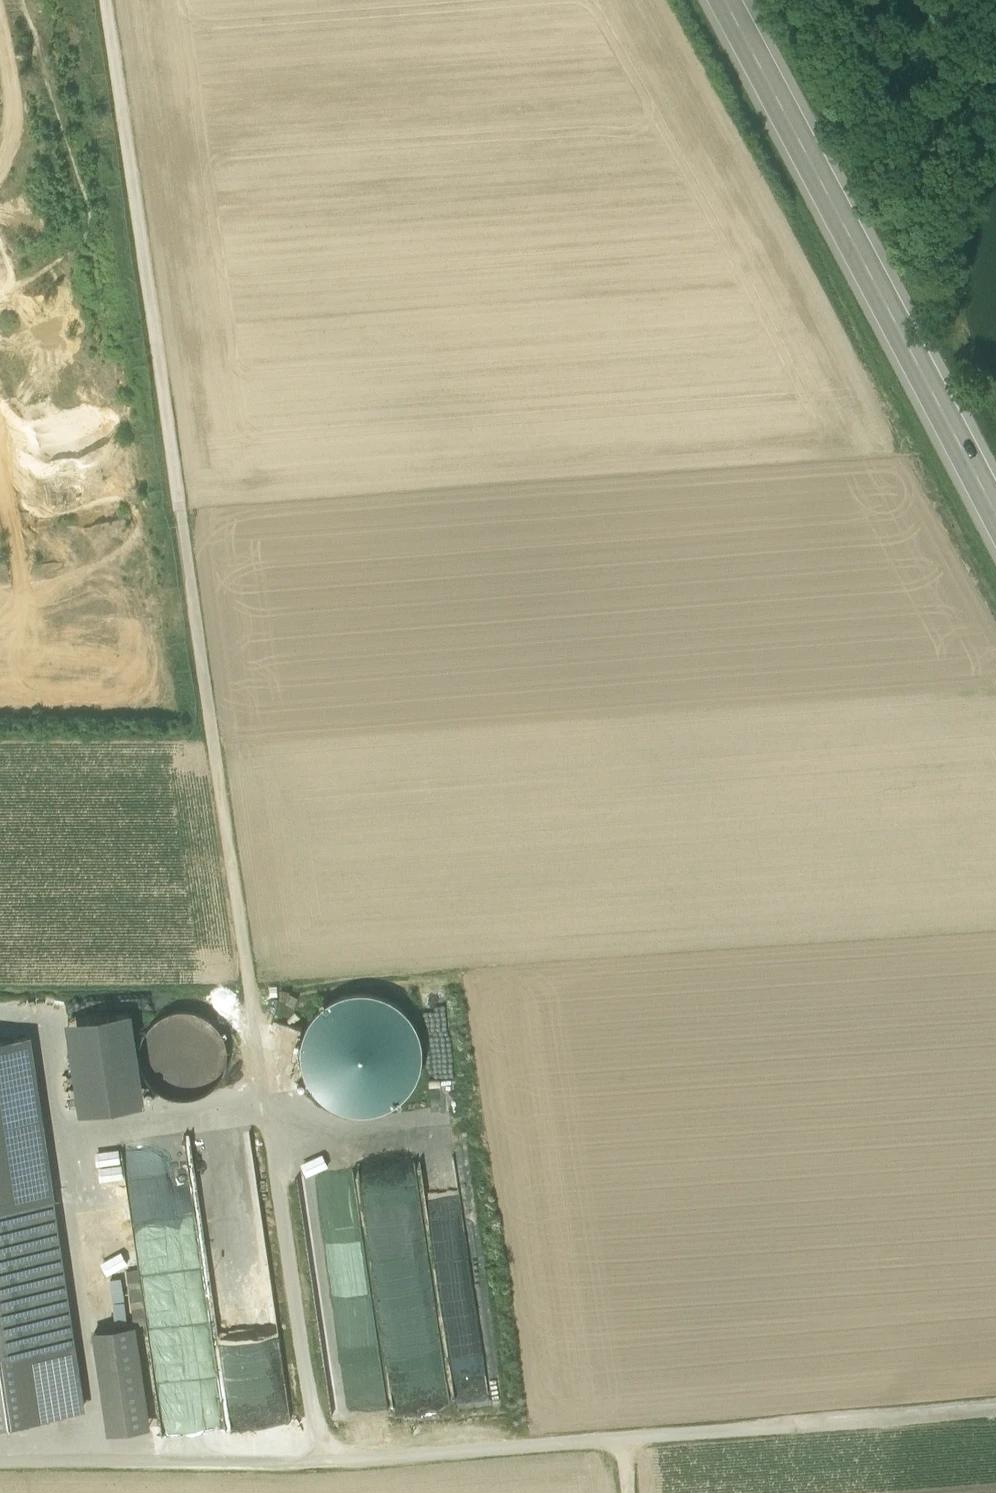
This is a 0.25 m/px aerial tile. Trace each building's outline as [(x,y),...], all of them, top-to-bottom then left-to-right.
[(331,1005),(318,1016),(308,1031),(302,1047),(301,1064),(306,1081),(315,1096),(327,1108),(343,1115),(360,1119),(377,1117),(393,1110),(407,1099),(417,1085),(422,1069),(423,1051),(418,1035),(410,1020),(397,1008),(381,1000),(364,997),(347,999),(331,1005)] [(153,1087),(168,1096),(184,1098),(201,1094),(214,1084),(223,1070),(225,1053),(221,1037),(211,1024),(197,1015),(180,1012),(164,1016),(151,1026),(142,1041),(139,1057),(143,1074),(153,1087)] [(130,1017),(66,1026),(79,1118),(143,1109),(130,1017)] [(0,1045),(0,1354),(72,1344),(31,1041),(0,1045)] [(111,1321),(132,1320),(129,1278),(108,1279),(111,1321)] [(134,1326),(92,1334),(106,1438),(150,1432),(134,1326)] [(72,1344),(0,1354),(0,1427),(82,1416),(72,1344)]
